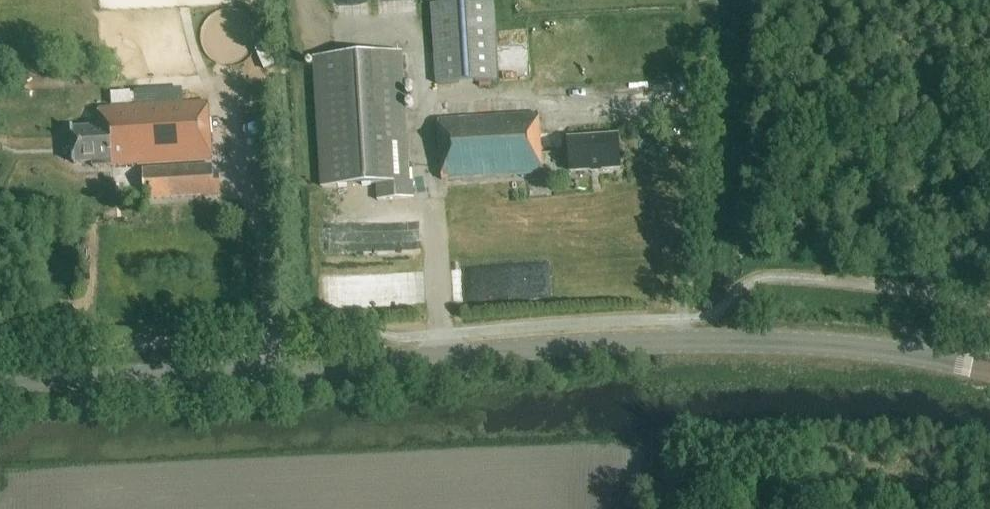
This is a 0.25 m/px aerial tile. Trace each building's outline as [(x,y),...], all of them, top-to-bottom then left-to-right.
[(497,82),(496,61),(492,1),(433,5),(437,85),(497,82)] [(314,59),(314,61),(322,189),(376,185),(377,201),(413,199),(412,182),(408,182),(400,54),(314,59)] [(207,166),(142,170),(144,199),(221,195),(219,177),(218,173),(213,173),(212,161),(208,103),(98,110),(100,128),(72,129),(74,165),(92,164),(93,168),(206,161),(207,166)] [(442,181),(542,175),(538,115),(438,121),(442,181)] [(620,135),(567,139),(569,174),(622,171),(620,135)]
